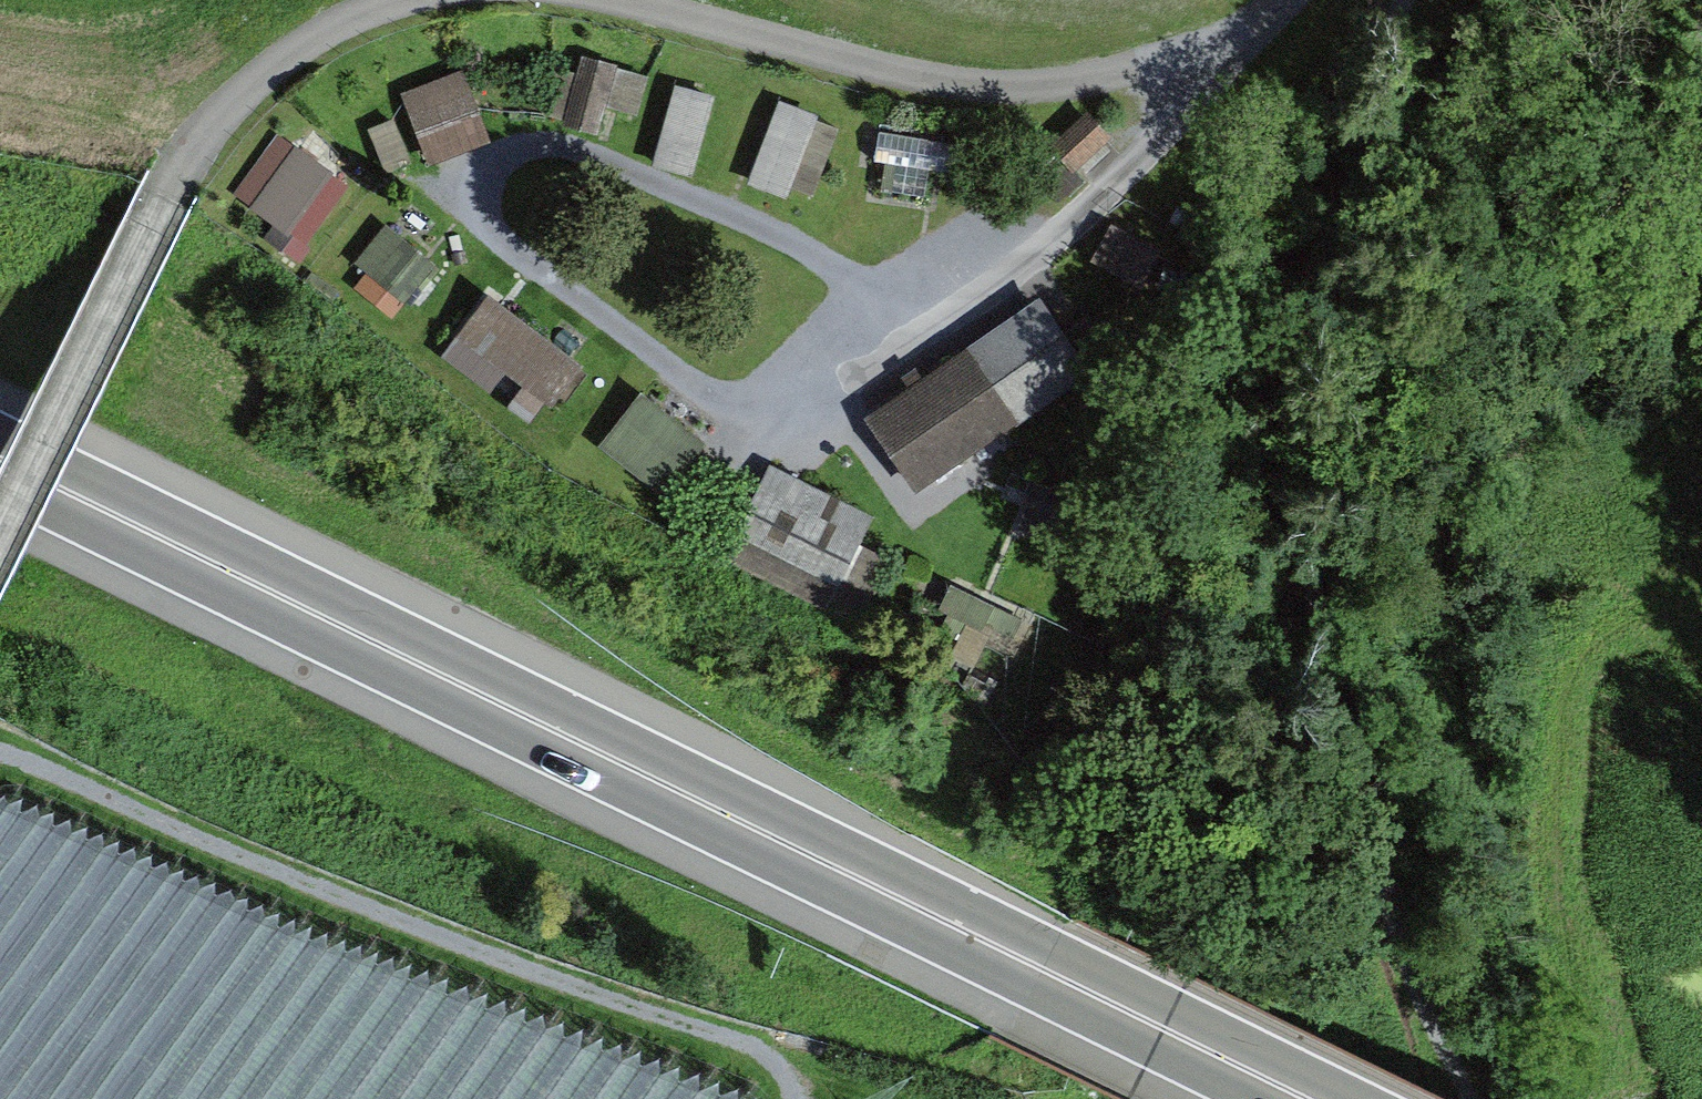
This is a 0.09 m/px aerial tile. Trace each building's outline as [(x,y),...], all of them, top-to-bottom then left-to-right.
[(640,116),(649,75),(584,55),(579,77),(553,71),(542,115),(603,138),(609,106),(640,116)] [(492,143),(464,67),(402,97),(427,171),(492,143)] [(715,98),(674,83),(652,168),(693,180),(715,98)] [(821,117),(778,103),(749,188),(787,204),(821,117)] [(1110,142),(1084,115),(1051,145),(1071,175),(1110,142)] [(329,172),(288,146),(243,213),(277,240),(329,172)] [(1152,250),(1106,224),(1084,264),(1128,291),(1152,250)] [(435,265),(385,226),(351,265),(400,306),(435,265)] [(1083,374),(1033,292),(858,416),(908,492),(1083,374)] [(578,366),(480,294),(451,338),(544,410),(578,366)] [(698,442),(640,397),(601,447),(659,492),(698,442)] [(871,516),(767,464),(723,547),(858,625),(893,560),(856,546),(871,516)]
